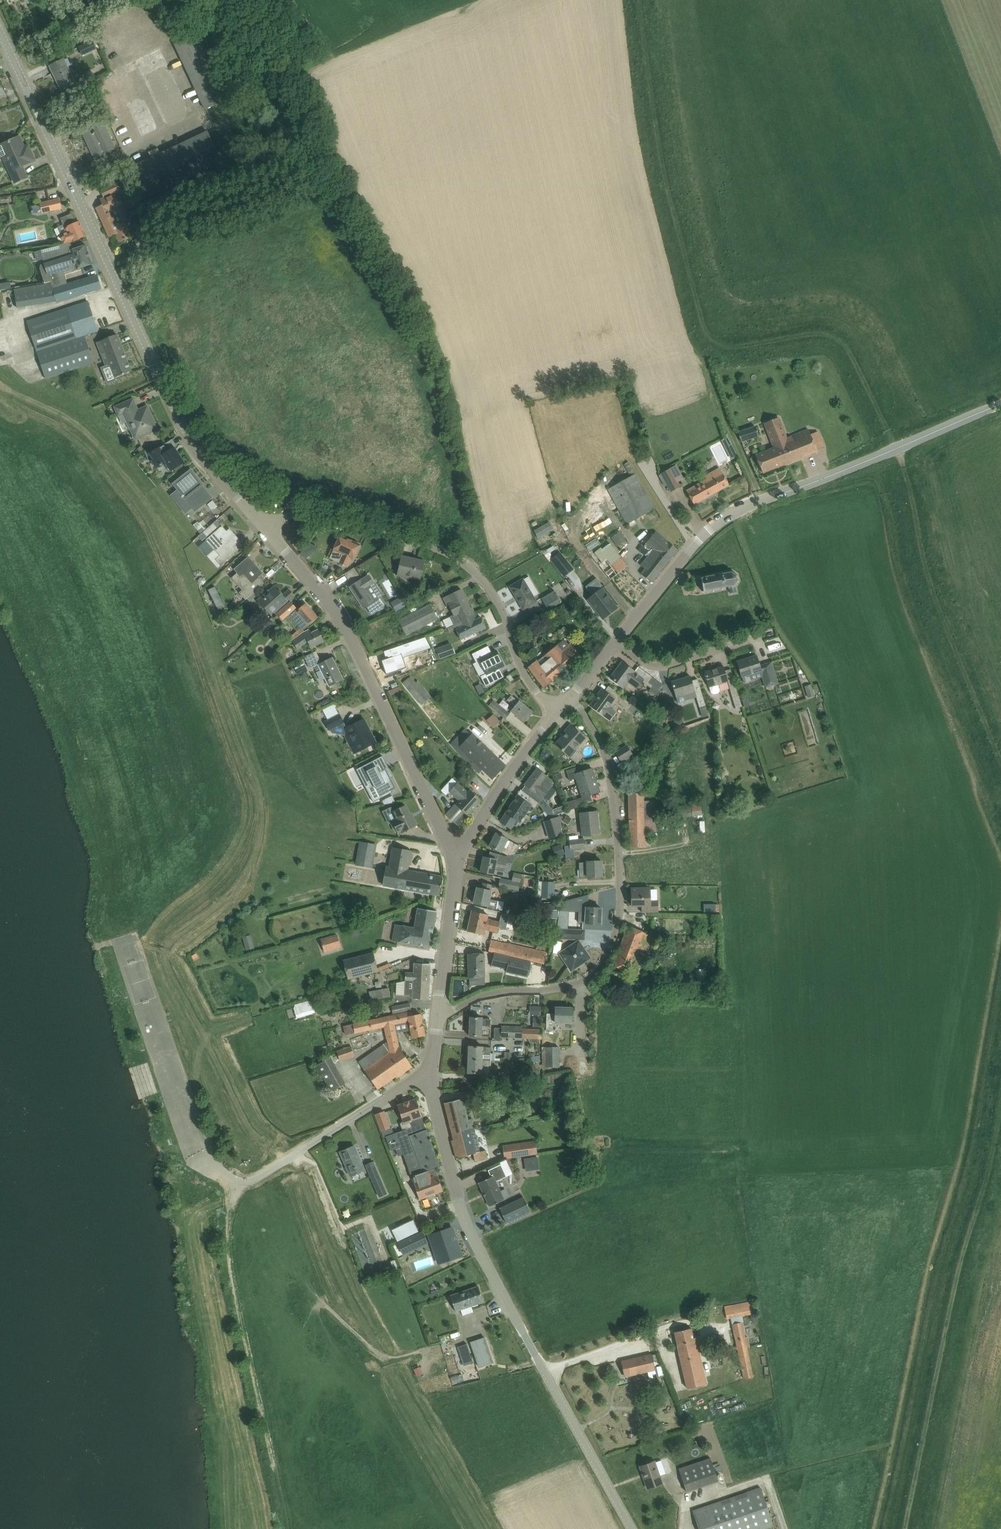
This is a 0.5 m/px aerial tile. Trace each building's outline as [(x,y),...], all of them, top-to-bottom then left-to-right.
[(204,110),(228,99),(198,35),(174,46),(204,110)] [(97,49),(93,41),(85,44),(78,48),(82,57),(89,53),(97,49)] [(75,83),(64,59),(50,66),(62,90),(75,83)] [(83,133),(95,161),(104,157),(103,155),(116,149),(103,121),(94,125),(96,130),(93,132),(92,129),(83,133)] [(148,197),(222,162),(209,132),(134,166),(148,197)] [(19,136),(0,145),(4,144),(8,154),(5,155),(12,170),(9,171),(15,183),(27,177),(22,166),(35,160),(31,152),(27,154),(19,136)] [(96,208),(102,222),(123,212),(115,194),(121,191),(118,183),(101,190),(104,198),(103,199),(105,204),(96,208)] [(40,203),(41,208),(37,209),(38,215),(42,214),(42,213),(62,208),(59,199),(40,203)] [(138,206),(135,200),(129,203),(132,209),(138,206)] [(109,237),(114,235),(116,234),(119,242),(131,237),(124,221),(127,219),(123,212),(102,222),(109,237)] [(86,236),(79,221),(76,223),(72,214),(61,218),(63,225),(57,227),(64,244),(72,242),(86,236)] [(130,257),(135,255),(144,251),(142,247),(146,245),(143,236),(134,240),(137,246),(127,250),(130,257)] [(71,243),(50,250),(47,243),(39,244),(41,252),(43,256),(45,263),(42,263),(41,264),(41,266),(40,267),(45,282),(51,282),(53,286),(67,282),(63,270),(76,266),(77,268),(92,264),(86,245),(73,249),(71,243)] [(67,282),(53,286),(57,301),(57,302),(100,289),(100,288),(100,284),(99,280),(96,276),(68,284),(67,282)] [(17,308),(57,301),(53,286),(51,282),(45,283),(14,289),(14,293),(17,308)] [(88,301),(26,323),(47,379),(94,362),(84,336),(98,331),(88,301)] [(112,365),(116,377),(131,371),(118,338),(117,334),(96,342),(106,368),(112,365)] [(124,414),(135,439),(157,429),(149,411),(146,413),(144,408),(138,410),(137,408),(133,398),(114,407),(118,416),(124,414)] [(763,425),(772,450),(756,456),(763,473),(818,451),(809,430),(788,438),(787,436),(786,436),(779,419),(763,425)] [(742,443),(759,437),(756,427),(738,433),(742,443)] [(166,462),(171,471),(184,463),(174,448),(169,451),(164,444),(150,454),(154,459),(152,461),(156,468),(166,462)] [(665,481),(680,472),(677,466),(661,475),(665,481)] [(706,481),(687,492),(694,504),(729,485),(719,468),(704,477),(706,481)] [(202,485),(191,470),(174,484),(179,491),(174,495),(186,511),(192,507),(195,511),(211,498),(201,485),(202,485)] [(627,524),(628,524),(634,520),(635,520),(655,509),(647,496),(636,474),(608,490),(619,511),(627,524)] [(217,505),(212,500),(207,505),(211,510),(217,505)] [(213,523),(203,532),(207,537),(217,528),(213,523)] [(231,546),(239,539),(233,533),(230,536),(222,526),(206,540),(220,556),(223,563),(236,552),(231,546)] [(616,546),(626,539),(620,531),(610,537),(616,546)] [(654,549),(645,560),(641,566),(645,569),(641,574),(651,582),(677,549),(656,532),(646,543),(654,549)] [(340,535),(338,540),(333,550),(329,558),(339,563),(338,563),(348,567),(352,558),(353,559),(360,545),(340,535)] [(627,566),(610,543),(602,549),(601,548),(594,553),(601,562),(599,564),(610,579),(627,566)] [(304,549),(300,553),(305,559),(310,555),(304,549)] [(561,552),(551,560),(564,577),(574,569),(561,552)] [(256,588),(262,582),(258,577),(262,572),(246,555),(232,568),(239,576),(242,573),(256,588)] [(397,576),(420,581),(425,561),(401,556),(397,576)] [(354,566),(344,574),(352,582),(361,575),(354,566)] [(736,587),(735,587),(734,585),(736,582),(738,582),(738,581),(737,581),(736,576),(737,575),(737,574),(735,575),(732,573),(732,571),(731,571),(731,573),(727,573),(727,572),(726,572),(726,574),(720,575),(720,573),(719,573),(719,575),(711,576),(711,575),(710,575),(710,577),(702,578),(701,577),(700,578),(701,579),(703,590),(703,592),(704,591),(712,590),(713,591),(714,591),(714,589),(722,588),(722,590),(723,589),(723,588),(728,587),(730,594),(737,593),(736,587)] [(363,608),(375,600),(367,588),(374,584),(368,575),(350,587),(363,608)] [(523,609),(532,604),(537,601),(534,596),(539,593),(529,577),(524,579),(524,578),(510,587),(523,609)] [(225,612),(214,585),(205,589),(216,615),(225,612)] [(274,586),(259,600),(272,615),(276,611),(289,601),(294,596),(289,589),(282,595),(274,586)] [(602,588),(588,599),(601,617),(606,613),(608,615),(617,608),(602,588)] [(431,594),(428,589),(419,596),(422,600),(431,594)] [(461,589),(443,598),(447,607),(449,606),(454,616),(450,617),(454,625),(463,621),(463,620),(476,615),(472,607),(470,608),(461,589)] [(541,598),(548,610),(561,603),(554,591),(541,598)] [(406,606),(401,597),(391,603),(396,612),(406,606)] [(290,602),(278,613),(283,619),(289,614),(304,630),(318,617),(306,603),(296,611),(294,609),(295,608),(290,602)] [(424,626),(438,619),(430,604),(417,611),(424,626)] [(461,640),(486,628),(481,617),(478,619),(476,615),(463,620),(463,621),(454,625),(456,630),(461,640)] [(318,630),(313,632),(311,633),(310,629),(304,632),(291,641),(297,649),(308,642),(311,647),(324,641),(318,630)] [(388,658),(382,661),(387,675),(407,668),(403,657),(431,648),(425,637),(384,651),(386,657),(388,656),(388,658)] [(557,645),(537,662),(536,661),(528,667),(544,688),(552,681),(581,657),(571,644),(569,645),(565,640),(558,646),(557,645)] [(436,649),(440,660),(456,654),(452,643),(436,649)] [(488,646),(472,654),(473,655),(475,660),(476,661),(479,660),(480,661),(482,665),(482,666),(483,668),(485,673),(486,674),(480,677),(485,686),(503,677),(501,673),(500,670),(499,668),(504,666),(502,662),(498,654),(496,651),(495,651),(492,653),(488,646)] [(325,679),(329,686),(343,679),(332,658),(322,663),(316,651),(304,657),(310,669),(318,665),(321,670),(317,672),(322,680),(325,679)] [(737,662),(739,667),(744,683),(762,677),(765,688),(778,684),(771,662),(759,666),(756,656),(737,662)] [(632,692),(635,687),(636,688),(643,679),(634,673),(635,672),(622,662),(610,678),(623,688),(625,686),(632,692)] [(295,668),(299,675),(308,671),(304,663),(295,668)] [(742,707),(732,673),(731,669),(725,671),(723,666),(704,672),(709,687),(711,693),(713,694),(715,694),(717,693),(719,692),(720,690),(718,684),(728,681),(736,708),(742,707)] [(506,677),(507,679),(510,683),(514,680),(510,674),(506,677)] [(699,708),(706,706),(703,694),(696,696),(692,681),(690,676),(671,682),(676,697),(678,703),(696,698),(699,708)] [(412,677),(408,679),(404,683),(408,689),(421,705),(431,697),(418,680),(416,682),(412,677)] [(658,691),(662,685),(652,677),(648,683),(652,686),(649,690),(655,694),(654,695),(658,698),(662,693),(658,691)] [(485,692),(480,683),(475,686),(479,695),(485,692)] [(815,695),(811,684),(804,687),(808,698),(815,695)] [(609,707),(615,699),(614,699),(605,692),(602,689),(590,706),(603,715),(610,720),(616,712),(609,707)] [(618,694),(614,699),(615,699),(633,713),(637,708),(618,694)] [(511,695),(507,700),(515,706),(511,711),(524,722),(532,712),(519,701),(519,702),(511,695)] [(329,698),(318,703),(319,706),(330,701),(329,698)] [(501,720),(504,717),(506,719),(510,714),(493,700),(489,705),(494,709),(492,711),(501,720)] [(325,715),(336,709),(333,704),(323,709),(325,715)] [(492,713),(485,720),(492,727),(499,721),(492,713)] [(340,715),(339,715),(325,723),(329,730),(344,722),(340,715)] [(677,717),(670,722),(675,729),(682,724),(677,717)] [(345,728),(357,752),(376,743),(363,719),(345,728)] [(571,725),(564,732),(565,734),(556,745),(569,756),(585,738),(571,725)] [(480,773),(483,770),(493,779),(505,766),(465,728),(450,744),(480,773)] [(621,761),(623,760),(632,754),(627,746),(616,753),(621,761)] [(544,750),(541,754),(542,759),(546,760),(549,759),(552,756),(551,751),(547,749),(544,750)] [(577,750),(570,755),(576,763),(583,757),(577,750)] [(373,761),(358,769),(365,783),(373,783),(381,798),(392,793),(390,791),(395,788),(385,769),(379,772),(373,761)] [(576,778),(579,786),(596,780),(592,768),(580,772),(578,767),(566,771),(570,781),(576,778)] [(535,808),(538,804),(548,817),(556,814),(543,798),(549,790),(541,783),(546,777),(537,769),(525,785),(532,790),(528,795),(536,801),(531,805),(535,808)] [(589,801),(588,796),(600,792),(596,780),(579,786),(583,797),(576,800),(577,805),(589,801)] [(456,804),(446,815),(458,826),(467,815),(468,816),(481,801),(469,790),(467,792),(457,783),(449,791),(460,802),(457,805),(456,804)] [(733,798),(733,788),(723,788),(723,798),(733,798)] [(630,848),(646,847),(646,846),(650,846),(650,838),(646,838),(646,831),(655,831),(654,806),(652,806),(652,801),(644,801),(644,793),(629,793),(630,848)] [(392,796),(382,801),(384,805),(396,803),(392,796)] [(523,812),(528,804),(517,796),(500,822),(511,829),(514,825),(517,828),(518,825),(521,827),(523,823),(526,824),(530,817),(523,812)] [(701,805),(678,807),(679,817),(702,815),(701,805)] [(406,806),(403,807),(392,812),(396,820),(393,821),(398,832),(401,831),(402,832),(417,825),(411,813),(410,814),(406,806)] [(580,814),(582,835),(599,834),(597,812),(580,814)] [(568,824),(572,818),(567,815),(563,821),(568,824)] [(560,816),(544,822),(548,839),(563,835),(561,829),(562,828),(560,823),(562,822),(560,816)] [(489,846),(501,852),(507,855),(516,854),(520,846),(496,833),(489,846)] [(570,848),(584,847),(583,839),(570,841),(570,848)] [(356,864),(372,867),(376,844),(361,841),(356,864)] [(565,854),(561,844),(552,847),(556,858),(565,854)] [(387,866),(383,886),(439,896),(443,876),(408,870),(411,850),(392,847),(389,867),(387,866)] [(515,854),(516,854),(507,855),(508,856),(506,856),(500,854),(498,861),(484,857),(480,872),(493,875),(494,874),(503,876),(506,863),(512,864),(515,854)] [(580,878),(588,878),(602,877),(601,861),(587,862),(587,863),(579,863),(580,878)] [(513,873),(512,881),(501,879),(499,886),(519,890),(522,874),(513,873)] [(555,882),(539,881),(539,898),(554,898),(555,882)] [(482,889),(477,888),(473,903),(487,906),(494,907),(496,901),(489,899),(492,885),(483,883),(482,889)] [(642,912),(646,912),(659,912),(658,900),(651,900),(650,888),(631,889),(632,906),(642,905),(642,912)] [(563,902),(563,911),(564,911),(575,912),(578,912),(577,923),(600,924),(601,908),(589,908),(589,901),(576,901),(576,902),(563,902)] [(559,919),(559,911),(559,905),(543,904),(542,918),(559,919)] [(436,911),(418,908),(414,928),(394,924),(391,941),(429,947),(429,948),(430,948),(436,911)] [(467,931),(483,935),(484,930),(496,933),(499,921),(487,919),(488,915),(472,911),(467,931)] [(613,965),(630,972),(638,951),(645,954),(651,937),(646,935),(646,933),(628,927),(613,965)] [(557,938),(574,939),(584,939),(584,931),(563,930),(558,929),(557,929),(557,938)] [(546,947),(549,935),(542,933),(539,945),(546,947)] [(244,935),(245,948),(254,948),(252,934),(244,935)] [(337,936),(325,939),(321,941),(324,953),(329,952),(340,948),(337,936)] [(544,963),(547,952),(507,943),(506,944),(491,941),(489,950),(544,963)] [(560,954),(566,962),(571,970),(589,958),(578,941),(560,954)] [(348,979),(378,971),(373,952),(342,960),(348,979)] [(469,978),(485,977),(484,953),(468,954),(469,978)] [(530,976),(533,962),(494,953),(491,965),(507,969),(506,970),(530,976)] [(405,980),(429,981),(430,964),(414,963),(414,973),(405,972),(405,980)] [(413,995),(413,999),(428,999),(429,981),(405,980),(404,995),(413,995)] [(382,989),(383,998),(391,997),(389,988),(382,989)] [(315,1012),(312,1002),(304,1005),(294,1008),(297,1017),(307,1014),(315,1012)] [(410,1003),(399,1005),(392,1007),(393,1014),(400,1012),(411,1010),(410,1003)] [(532,1006),(532,1014),(540,1014),(540,1006),(532,1006)] [(546,1013),(546,1030),(559,1030),(559,1023),(572,1023),(572,1008),(555,1008),(555,1014),(546,1013)] [(412,1011),(392,1015),(394,1025),(409,1022),(406,1023),(407,1029),(411,1030),(412,1038),(425,1035),(421,1014),(413,1015),(412,1011)] [(399,1048),(394,1025),(392,1015),(344,1025),(346,1035),(385,1026),(388,1041),(358,1061),(377,1089),(396,1076),(397,1077),(412,1067),(399,1048)] [(481,1025),(490,1025),(490,1019),(482,1019),(482,1018),(470,1017),(469,1036),(481,1036),(481,1025)] [(502,1027),(501,1038),(541,1039),(541,1030),(523,1030),(523,1027),(502,1027)] [(347,1058),(354,1056),(351,1046),(344,1049),(347,1058)] [(468,1060),(491,1061),(491,1047),(469,1046),(468,1060)] [(559,1067),(559,1047),(542,1047),(542,1068),(559,1067)] [(501,1052),(501,1060),(511,1060),(511,1052),(501,1052)] [(330,1055),(314,1062),(328,1090),(343,1083),(330,1055)] [(482,1082),(506,1078),(505,1072),(493,1074),(490,1074),(491,1061),(468,1060),(468,1073),(482,1074),(482,1082)] [(469,1087),(471,1098),(481,1096),(479,1086),(469,1087)] [(474,1153),(476,1161),(488,1157),(485,1150),(480,1151),(474,1128),(472,1119),(467,1120),(462,1098),(444,1103),(454,1140),(451,1140),(456,1158),(474,1153)] [(396,1133),(392,1134),(386,1136),(391,1151),(396,1149),(401,1147),(403,1154),(418,1196),(419,1199),(443,1191),(437,1175),(434,1169),(437,1168),(437,1167),(440,1166),(431,1141),(431,1140),(431,1138),(430,1139),(427,1130),(426,1130),(422,1117),(422,1116),(416,1099),(397,1105),(403,1122),(400,1123),(403,1131),(396,1133)] [(375,1114),(381,1131),(384,1137),(386,1136),(392,1134),(390,1128),(384,1111),(375,1114)] [(531,1155),(529,1142),(513,1144),(515,1158),(531,1155)] [(340,1152),(350,1176),(364,1170),(354,1146),(340,1152)] [(525,1165),(532,1164),(533,1170),(539,1169),(537,1156),(524,1158),(525,1165)] [(366,1165),(371,1176),(375,1185),(382,1182),(373,1161),(366,1165)] [(504,1200),(503,1196),(496,1182),(507,1176),(501,1164),(488,1170),(491,1177),(478,1183),(483,1192),(482,1192),(484,1197),(485,1197),(489,1206),(504,1200)] [(524,1197),(499,1208),(506,1223),(530,1212),(524,1197)] [(398,1241),(419,1231),(413,1220),(392,1230),(398,1241)] [(442,1245),(447,1260),(461,1255),(456,1239),(455,1240),(454,1238),(455,1237),(452,1228),(429,1235),(433,1247),(442,1245)] [(423,1231),(398,1241),(402,1252),(428,1242),(423,1231)] [(450,1296),(456,1311),(483,1302),(478,1286),(450,1296)] [(731,1319),(742,1316),(757,1313),(754,1300),(724,1307),(727,1320),(731,1319)] [(745,1337),(741,1322),(732,1324),(744,1379),(753,1377),(747,1348),(750,1348),(748,1337),(745,1337)] [(694,1339),(691,1328),(674,1332),(687,1389),(706,1384),(696,1338),(694,1339)] [(480,1336),(466,1340),(469,1349),(473,1362),(474,1365),(480,1363),(478,1358),(486,1355),(480,1336)] [(469,1349),(459,1353),(463,1364),(463,1366),(473,1362),(469,1349)] [(656,1369),(653,1353),(623,1360),(627,1375),(656,1369)] [(585,1396),(591,1400),(594,1394),(589,1390),(585,1396)] [(718,1481),(711,1458),(679,1469),(686,1492),(718,1481)] [(660,1474),(666,1472),(661,1459),(656,1461),(660,1474)] [(647,1488),(652,1487),(662,1483),(654,1461),(640,1466),(647,1488)] [(760,1488),(693,1511),(699,1528),(764,1528),(773,1526),(760,1488)]
